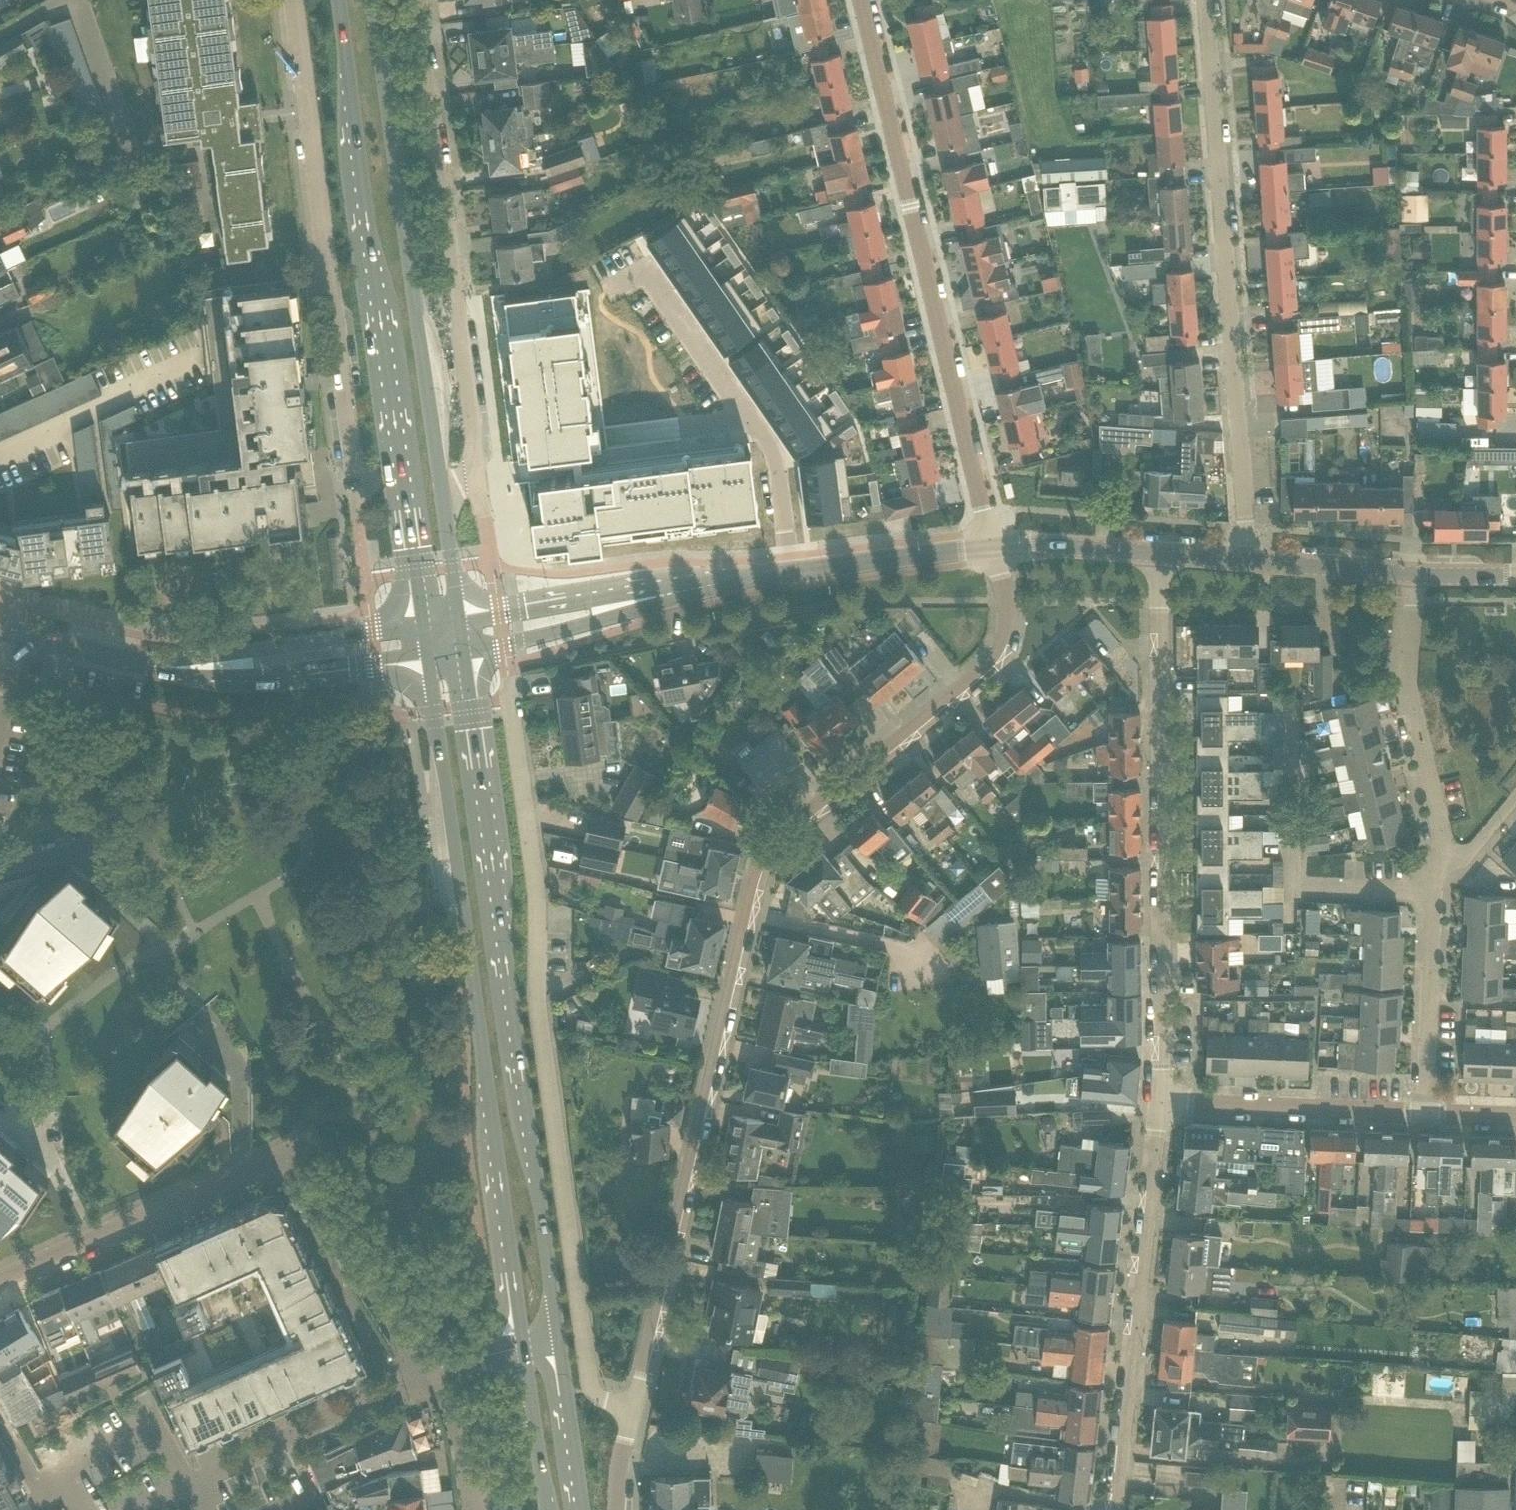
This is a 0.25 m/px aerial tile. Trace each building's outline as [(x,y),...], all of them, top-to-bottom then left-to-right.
[(240,103),(238,85),(242,85),(240,75),(240,67),(236,67),(231,33),(235,32),(233,24),(233,23),(233,14),(229,14),(227,0),(150,0),(152,19),(147,20),(150,31),(150,42),(155,41),(159,72),(154,73),(157,83),(157,94),(162,94),(167,128),(162,129),(164,139),(168,138),(197,135),(198,144),(213,142),(228,257),(251,254),(250,244),(269,241),(267,225),(271,224),(269,215),(269,214),(269,204),(264,204),(260,173),(264,172),(262,163),(262,161),(262,152),(258,152),(256,139),(264,138),(259,101),(240,103)] [(679,21),(705,17),(702,0),(676,0),(679,21)] [(825,0),(774,0),(778,16),(786,14),(787,15),(827,5),(825,0)] [(1259,3),(1265,5),(1262,14),(1269,16),(1264,30),(1275,34),(1280,19),(1284,9),(1283,9),(1286,0),(1260,0),(1259,3)] [(1283,9),(1284,9),(1309,17),(1313,3),(1311,3),(1312,0),(1286,0),(1283,9)] [(1321,23),(1344,31),(1349,17),(1355,0),(1329,0),(1328,3),(1321,23)] [(1349,17),(1372,25),(1381,0),(1355,0),(1349,17)] [(947,21),(946,22),(936,23),(932,3),(915,7),(918,18),(908,21),(915,47),(951,38),(947,21)] [(1153,17),(1148,17),(1147,17),(1149,48),(1175,46),(1173,15),(1171,15),(1171,4),(1152,6),(1153,17)] [(833,32),(827,5),(787,15),(796,52),(809,49),(827,44),(825,33),(833,32)] [(1411,38),(1419,13),(1396,5),(1388,30),(1411,38)] [(577,6),(563,8),(571,42),(583,41),(598,40),(589,24),(577,6)] [(492,7),(484,8),(485,17),(498,15),(497,12),(492,7)] [(1443,20),(1419,13),(1411,38),(1405,55),(1428,63),(1433,45),(1434,46),(1443,20)] [(75,28),(71,17),(49,25),(53,36),(75,28)] [(55,43),(53,36),(49,25),(45,19),(22,32),(35,55),(55,43)] [(1281,53),(1291,22),(1280,19),(1275,34),(1271,50),(1281,53)] [(1469,69),(1473,58),(1481,33),(1458,25),(1446,62),(1459,66),(1456,76),(1450,93),(1460,97),(1471,101),(1473,95),(1477,83),(1466,79),(1469,69)] [(468,42),(469,55),(553,44),(551,29),(512,34),(511,26),(470,31),(471,41),(468,42)] [(79,39),(75,28),(53,36),(55,43),(57,47),(79,39)] [(1505,41),(1481,33),(1473,58),(1469,69),(1489,76),(1493,65),(1496,66),(1505,41)] [(27,49),(18,34),(0,45),(0,64),(27,49)] [(1355,42),(1342,37),(1336,55),(1348,59),(1355,42)] [(946,66),(944,54),(954,52),(951,38),(915,47),(921,73),(930,71),(933,82),(977,71),(982,69),(979,57),(946,66)] [(83,50),(79,39),(57,47),(60,58),(83,50)] [(618,71),(598,40),(583,41),(587,74),(618,71)] [(555,59),(553,44),(469,55),(471,68),(475,68),(476,78),(517,73),(515,60),(526,59),(526,63),(555,59)] [(830,55),(827,44),(809,49),(818,86),(845,80),(838,53),(830,55)] [(1177,78),(1175,46),(1149,48),(1150,59),(1151,65),(1152,77),(1157,77),(1158,88),(1177,87),(1176,78),(1177,78)] [(1307,47),(1302,63),(1330,73),(1335,56),(1326,53),(1320,51),(1307,47)] [(87,61),(83,50),(60,58),(64,69),(87,61)] [(1399,76),(1404,59),(1393,55),(1388,73),(1399,76)] [(645,59),(629,62),(633,85),(650,82),(645,59)] [(1415,63),(1404,59),(1399,76),(1410,79),(1415,63)] [(91,72),(87,61),(64,69),(68,80),(91,72)] [(1280,106),(1278,75),(1274,75),(1273,64),(1254,65),(1255,76),(1254,77),(1256,108),(1280,106)] [(1075,68),(1076,81),(1088,81),(1087,67),(1075,68)] [(980,83),(977,71),(933,82),(935,92),(926,95),(932,121),(958,115),(958,114),(974,110),(968,86),(980,83)] [(95,83),(91,72),(68,80),(72,91),(95,83)] [(552,104),(549,80),(523,83),(526,108),(552,104)] [(851,106),(845,80),(818,86),(827,123),(845,119),(843,108),(851,106)] [(1106,80),(1098,80),(1099,91),(1107,91),(1106,80)] [(98,94),(95,83),(72,91),(76,102),(98,94)] [(1181,131),(1179,100),(1178,100),(1177,87),(1158,88),(1117,91),(1098,92),(1098,98),(1099,106),(1132,104),(1154,102),(1156,133),(1181,131)] [(1496,126),(1496,113),(1496,92),(1473,95),(1471,101),(1460,97),(1454,114),(1478,114),(1478,121),(1478,153),(1505,153),(1505,126),(1496,126)] [(103,108),(98,94),(76,102),(81,116),(103,108)] [(531,114),(523,114),(522,105),(484,110),(486,123),(482,124),(484,140),(523,135),(533,134),(531,114)] [(1283,137),(1280,106),(1256,108),(1258,139),(1259,139),(1260,150),(1279,149),(1278,138),(1283,137)] [(967,152),(958,115),(932,121),(939,147),(948,145),(950,156),(967,152)] [(1467,118),(1441,118),(1441,126),(1467,126),(1467,118)] [(848,130),(845,119),(827,123),(801,129),(805,145),(814,143),(819,164),(822,163),(862,154),(856,128),(848,130)] [(1184,162),(1181,131),(1156,133),(1157,153),(1148,153),(1149,176),(1164,175),(1183,173),(1182,162),(1184,162)] [(537,164),(533,134),(523,135),(484,140),(487,157),(490,157),(492,170),(537,164)] [(771,136),(749,142),(752,155),(774,150),(774,147),(771,136)] [(580,143),(541,157),(548,177),(580,166),(580,165),(595,159),(589,144),(580,143)] [(1261,161),(1260,161),(1262,192),(1286,191),(1305,189),(1304,172),(1285,173),(1284,162),(1295,161),(1316,160),(1315,146),(1294,147),(1279,149),(1260,150),(1261,161)] [(981,148),(967,152),(950,156),(953,167),(944,169),(950,195),(990,185),(981,148)] [(707,150),(680,158),(686,166),(710,160),(707,150)] [(1505,180),(1505,153),(1478,153),(1467,153),(1467,167),(1478,167),(1478,192),(1497,192),(1496,180),(1505,180)] [(171,185),(164,165),(177,160),(175,154),(161,159),(162,161),(132,172),(141,196),(171,185)] [(869,180),(862,154),(822,163),(828,188),(813,191),(816,203),(844,197),(863,193),(860,182),(869,180)] [(1044,183),(1104,179),(1102,155),(1042,159),(1044,183)] [(182,189),(202,187),(199,161),(179,163),(182,189)] [(585,180),(580,166),(548,177),(554,191),(585,180)] [(1400,169),(1399,191),(1418,191),(1419,170),(1400,169)] [(1184,184),(1183,173),(1164,175),(1165,186),(1160,186),(1162,217),(1188,215),(1186,184),(1184,184)] [(757,199),(752,181),(710,191),(715,209),(757,199)] [(1104,183),(1075,185),(1077,205),(1106,203),(1104,183)] [(995,210),(990,186),(990,185),(950,195),(956,221),(965,219),(967,230),(985,226),(982,213),(995,210)] [(1061,186),(1044,188),(1045,207),(1063,206),(1061,186)] [(544,188),(511,192),(491,195),(496,226),(527,222),(525,207),(546,204),(544,188)] [(1286,191),(1262,192),(1265,224),(1266,224),(1267,234),(1286,233),(1285,222),(1289,222),(1286,191)] [(1329,192),(1310,193),(1311,205),(1330,204),(1329,192)] [(1497,204),(1497,192),(1478,192),(1472,192),(1472,231),(1478,231),(1505,231),(1505,204),(1497,204)] [(849,218),(838,220),(842,237),(853,234),(880,228),(874,202),(865,204),(863,193),(844,197),(849,218)] [(20,219),(42,209),(48,206),(43,196),(15,209),(20,218),(20,219)] [(1427,220),(1427,196),(1403,197),(1404,220),(1427,220)] [(708,201),(701,206),(708,216),(715,211),(708,201)] [(832,202),(798,211),(802,223),(835,214),(832,202)] [(27,224),(45,216),(42,209),(20,219),(20,218),(14,221),(14,222),(2,228),(8,241),(30,231),(27,224)] [(2,228),(14,222),(14,221),(10,210),(0,213),(0,229),(2,228)] [(715,211),(708,216),(715,226),(722,221),(715,211)] [(584,223),(581,215),(550,230),(547,230),(548,241),(566,239),(576,234),(573,228),(584,223)] [(1190,247),(1188,215),(1162,217),(1165,249),(1170,248),(1171,259),(1190,258),(1189,247),(1190,247)] [(1107,219),(1096,220),(1097,234),(1108,233),(1107,219)] [(676,220),(647,241),(659,258),(688,237),(676,220)] [(1000,222),(985,226),(967,230),(970,241),(962,243),(968,269),(1006,260),(1009,259),(1000,222)] [(1402,269),(1400,227),(1378,228),(1381,270),(1402,269)] [(886,254),(880,228),(853,234),(862,270),(862,272),(881,267),(878,256),(886,254)] [(1308,231),(1299,231),(1286,233),(1267,234),(1268,245),(1266,246),(1269,277),(1293,275),(1291,258),(1310,257),(1308,231)] [(1505,258),(1505,231),(1478,231),(1478,270),(1496,270),(1496,258),(1505,258)] [(688,237),(659,258),(669,273),(699,253),(688,237)] [(546,259),(545,251),(544,240),(497,246),(498,247),(502,277),(501,277),(502,278),(533,274),(533,273),(531,261),(546,259)] [(728,241),(721,246),(728,256),(735,251),(728,241)] [(1141,248),(1128,249),(1129,262),(1142,261),(1141,248)] [(735,251),(728,256),(735,266),(742,261),(735,251)] [(699,253),(669,273),(680,289),(710,269),(699,253)] [(1167,282),(1152,283),(1154,303),(1169,302),(1194,300),(1192,269),(1191,269),(1190,258),(1171,259),(1172,270),(1166,270),(1167,282)] [(1011,283),(1006,260),(968,269),(974,295),(982,293),(985,304),(1002,300),(1020,296),(1016,282),(1011,283)] [(1156,276),(1155,261),(1111,265),(1117,279),(1156,276)] [(784,288),(777,265),(765,269),(772,291),(784,288)] [(883,278),(881,267),(862,272),(862,270),(834,277),(837,289),(865,282),(871,308),(898,302),(891,276),(883,278)] [(710,269),(680,289),(691,305),(721,285),(710,269)] [(1496,282),(1496,270),(1478,270),(1459,270),(1458,283),(1478,283),(1478,309),(1505,309),(1505,282),(1496,282)] [(750,273),(743,278),(750,288),(757,283),(750,273)] [(1059,288),(1056,275),(1042,278),(1045,291),(1059,288)] [(1295,306),(1293,275),(1269,277),(1271,308),(1273,308),(1274,319),(1292,318),(1292,317),(1291,306),(1295,306)] [(50,278),(27,288),(33,303),(39,301),(39,300),(57,292),(50,278)] [(1420,309),(1417,281),(1404,283),(1406,310),(1420,309)] [(0,288),(0,305),(20,296),(14,282),(0,288)] [(757,283),(750,288),(757,298),(764,293),(757,283)] [(721,285),(691,305),(702,321),(732,300),(721,285)] [(315,478),(303,390),(310,389),(309,381),(308,374),(301,375),(290,287),(203,298),(220,430),(126,442),(139,546),(256,531),(255,524),(270,522),(271,529),(304,525),(298,480),(315,478)] [(504,293),(491,295),(512,461),(518,461),(521,481),(515,482),(515,483),(528,482),(538,554),(760,525),(750,442),(744,443),(744,444),(610,461),(605,426),(588,294),(589,294),(588,288),(500,299),(500,295),(504,295),(504,293)] [(62,303),(57,292),(39,300),(39,301),(43,311),(62,303)] [(732,300),(702,321),(713,336),(743,316),(732,300)] [(1011,337),(1002,300),(985,304),(988,315),(979,317),(986,343),(1011,337)] [(1197,331),(1194,300),(1169,302),(1169,311),(1170,323),(1171,333),(1172,333),(1177,333),(1177,344),(1196,343),(1195,331),(1197,331)] [(898,302),(871,308),(859,311),(863,327),(867,326),(869,333),(851,338),(855,351),(880,345),(898,341),(895,330),(904,328),(898,302)] [(772,305),(765,310),(772,320),(779,316),(772,305)] [(1478,309),(1478,348),(1496,348),(1496,336),(1505,336),(1505,309),(1478,309)] [(1369,312),(1354,313),(1355,324),(1369,323),(1369,312)] [(1299,359),(1297,332),(1340,328),(1338,313),(1292,317),(1292,318),(1274,319),(1274,330),(1273,330),(1275,361),(1299,359)] [(743,316),(713,336),(725,353),(754,333),(743,316)] [(34,361),(33,359),(48,353),(33,320),(18,326),(16,324),(0,332),(0,394),(19,385),(11,371),(34,361)] [(788,328),(781,333),(788,343),(795,338),(788,328)] [(1169,349),(1168,333),(1146,334),(1147,350),(1169,349)] [(1100,334),(1087,335),(1088,348),(1101,347),(1100,334)] [(1020,374),(1011,337),(986,343),(992,369),(1000,367),(1003,378),(1020,374)] [(795,338),(788,343),(795,353),(802,348),(795,338)] [(758,339),(729,359),(740,376),(770,355),(758,339)] [(901,352),(898,341),(880,345),(885,367),(870,370),(874,386),(915,376),(909,350),(901,352)] [(1445,348),(1408,351),(1409,365),(1446,362),(1445,348)] [(1496,360),(1496,348),(1478,348),(1478,387),(1505,387),(1505,360),(1496,360)] [(1199,360),(1179,361),(1171,362),(1170,350),(1142,353),(1143,365),(1154,364),(1155,376),(1160,375),(1161,390),(1162,391),(1201,388),(1199,360)] [(770,355),(740,376),(751,392),(781,371),(770,355)] [(35,364),(47,388),(65,379),(53,356),(35,364)] [(836,366),(834,356),(819,360),(825,369),(836,366)] [(1299,359),(1275,361),(1277,392),(1279,392),(1280,403),(1299,402),(1298,394),(1298,391),(1301,391),(1301,390),(1311,389),(1312,401),(1313,410),(1351,407),(1349,387),(1317,389),(1316,378),(1314,358),(1299,359)] [(810,360),(803,365),(810,375),(816,370),(810,360)] [(1080,360),(1034,370),(1020,374),(1003,378),(1005,389),(997,391),(1003,417),(1029,411),(1045,407),(1038,382),(1064,376),(1066,387),(1086,384),(1080,360)] [(101,394),(91,370),(90,371),(80,375),(90,399),(101,394)] [(816,370),(810,375),(816,385),(823,380),(816,370)] [(39,371),(26,377),(35,396),(47,390),(39,371)] [(781,371),(751,392),(762,407),(792,387),(781,371)] [(90,399),(80,375),(73,379),(69,380),(79,404),(90,399)] [(922,402),(915,376),(874,386),(878,402),(892,398),(897,419),(916,415),(913,404),(922,402)] [(79,404),(69,380),(63,383),(58,385),(68,409),(79,404)] [(68,409),(58,385),(52,388),(47,390),(57,414),(68,409)] [(792,387),(762,407),(773,423),(803,403),(792,387)] [(1505,414),(1505,387),(1478,387),(1477,426),(1496,426),(1496,414),(1505,414)] [(836,388),(829,393),(836,403),(843,399),(843,398),(836,388)] [(1203,416),(1201,388),(1162,391),(1161,390),(1163,418),(1175,417),(1175,418),(1203,416)] [(57,414),(47,390),(41,393),(36,395),(46,419),(57,414)] [(46,419),(36,395),(30,398),(25,400),(35,424),(46,419)] [(843,399),(836,403),(842,413),(849,408),(843,399)] [(35,424),(25,400),(18,404),(15,405),(24,429),(35,424)] [(803,403),(773,423),(784,439),(814,419),(803,403)] [(112,509),(122,508),(112,430),(141,417),(135,404),(100,420),(112,509)] [(1414,404),(1405,404),(1405,415),(1414,416),(1414,404)] [(24,429),(15,405),(8,408),(4,410),(13,434),(24,429)] [(4,410),(0,412),(0,433),(2,438),(13,434),(4,410)] [(1038,448),(1033,429),(1029,411),(1003,417),(1009,443),(1018,441),(1020,453),(1038,448)] [(1154,415),(1120,412),(1119,423),(1153,426),(1154,415)] [(1368,424),(1368,412),(1359,413),(1360,424),(1368,424)] [(1360,424),(1359,413),(1350,414),(1351,425),(1360,424)] [(918,426),(916,415),(897,419),(906,457),(933,450),(927,424),(918,426)] [(1325,427),(1324,415),(1316,416),(1317,428),(1325,427)] [(1317,428),(1316,416),(1281,418),(1282,434),(1308,432),(1308,428),(1317,428)] [(814,419),(784,439),(796,456),(825,435),(814,419)] [(1456,422),(1417,421),(1416,442),(1455,444),(1456,422)] [(94,501),(104,500),(94,423),(74,432),(83,503),(87,502),(94,501)] [(1181,444),(1182,429),(1153,427),(1153,426),(1119,423),(1119,425),(1100,424),(1100,451),(1134,453),(1135,443),(1151,444),(1152,440),(1160,441),(1160,443),(1181,444)] [(852,424),(842,431),(847,438),(857,431),(852,424)] [(1204,504),(1205,479),(1205,473),(1194,472),(1195,439),(1223,440),(1222,431),(1182,429),(1181,444),(1180,460),(1180,471),(1181,471),(1179,503),(1204,504)] [(1505,463),(1505,446),(1466,446),(1466,463),(1505,463)] [(885,449),(872,452),(875,464),(888,461),(885,449)] [(905,495),(883,501),(887,518),(909,512),(909,513),(936,507),(932,490),(933,490),(930,479),(939,477),(933,450),(906,457),(896,459),(903,486),(905,495)] [(835,456),(799,461),(802,481),(838,477),(835,456)] [(1180,471),(1180,460),(1162,459),(1161,470),(1145,470),(1143,501),(1179,503),(1181,471),(1180,471)] [(1080,472),(1062,470),(1061,482),(1079,484),(1080,472)] [(1403,475),(1403,486),(1381,486),(1381,520),(1403,520),(1403,511),(1413,511),(1413,475),(1403,475)] [(1316,515),(1317,482),(1295,482),(1295,476),(1281,476),(1281,510),(1294,510),(1294,515),(1316,515)] [(838,477),(802,481),(804,500),(840,495),(838,477)] [(877,478),(868,480),(871,492),(880,490),(877,478)] [(1338,516),(1338,482),(1317,482),(1316,515),(1338,516)] [(1359,486),(1360,486),(1360,482),(1338,482),(1338,516),(1358,516),(1359,516),(1359,486)] [(1381,520),(1381,486),(1360,486),(1359,486),(1359,516),(1358,516),(1358,520),(1381,520)] [(880,490),(871,492),(874,503),(883,501),(880,490)] [(840,495),(804,500),(807,520),(830,517),(843,515),(840,495)] [(106,510),(104,500),(94,501),(87,502),(88,512),(106,510)] [(1461,509),(1461,537),(1488,537),(1488,527),(1499,527),(1499,509),(1479,509),(1476,509),(1476,501),(1461,501),(1461,509)] [(1461,537),(1461,509),(1423,509),(1423,527),(1434,527),(1434,537),(1461,537)] [(111,514),(19,526),(20,537),(9,534),(10,531),(0,528),(0,563),(0,564),(0,567),(1,568),(2,564),(24,569),(25,577),(44,575),(43,565),(54,563),(55,573),(74,571),(72,561),(84,559),(85,569),(103,567),(102,557),(116,555),(111,514)] [(926,626),(910,607),(882,607),(909,640),(926,626)] [(1270,639),(1270,661),(1270,667),(1285,667),(1285,656),(1303,656),(1304,670),(1315,670),(1315,692),(1331,692),(1330,654),(1317,654),(1316,624),(1283,624),(1283,639),(1270,639)] [(1197,651),(1197,692),(1217,692),(1227,692),(1227,679),(1209,679),(1209,667),(1213,667),(1213,664),(1227,664),(1227,652),(1227,625),(1198,625),(1198,651),(1197,651)] [(1227,652),(1227,664),(1256,664),(1256,665),(1257,691),(1270,691),(1270,667),(1270,661),(1258,661),(1258,650),(1257,650),(1257,638),(1257,625),(1227,625),(1227,652)] [(924,665),(911,650),(905,642),(904,643),(894,631),(872,649),(882,661),(901,684),(924,665)] [(1083,637),(1059,656),(1078,680),(1102,660),(1083,637)] [(834,645),(826,652),(824,649),(823,650),(838,671),(848,664),(834,645)] [(901,684),(882,661),(872,649),(859,660),(849,668),(859,680),(858,681),(877,704),(901,684)] [(669,663),(657,665),(661,684),(664,696),(686,691),(688,700),(692,719),(702,717),(731,674),(720,659),(698,663),(697,657),(684,660),(683,656),(668,660),(669,663)] [(806,671),(794,680),(818,709),(819,708),(840,734),(842,736),(849,731),(847,729),(857,720),(836,693),(830,698),(822,689),(835,678),(836,680),(837,679),(818,656),(817,656),(822,663),(808,673),(806,671)] [(1078,680),(1059,656),(1035,676),(1055,699),(1078,680)] [(600,691),(595,692),(593,675),(566,678),(568,694),(560,695),(564,727),(604,721),(603,720),(611,719),(610,708),(605,703),(601,704),(600,691)] [(1040,706),(1036,702),(1023,686),(1004,702),(1021,722),(1040,706)] [(1282,705),(1282,698),(1282,692),(1273,692),(1273,705),(1282,705)] [(1197,716),(1201,716),(1201,725),(1262,725),(1262,711),(1228,711),(1228,695),(1197,695),(1197,716)] [(1373,697),(1354,702),(1337,705),(1337,706),(1322,710),(1324,719),(1339,715),(1343,730),(1379,721),(1373,697)] [(819,708),(818,709),(807,718),(794,701),(783,710),(814,748),(817,746),(822,753),(842,736),(840,734),(819,708)] [(1024,727),(1020,722),(1021,722),(1004,702),(985,718),(1001,738),(1002,737),(1009,745),(1018,738),(1015,735),(1024,727)] [(1140,742),(1140,711),(1110,712),(1110,742),(1140,742)] [(1055,745),(1071,732),(1057,714),(1058,714),(1057,713),(1046,721),(1052,727),(1036,740),(1046,754),(1056,746),(1055,745)] [(608,753),(604,721),(564,727),(569,758),(608,753)] [(1331,748),(1315,751),(1317,761),(1320,760),(1327,758),(1333,757),(1381,746),(1385,745),(1379,721),(1343,730),(1346,744),(1331,748)] [(785,723),(777,729),(784,738),(792,731),(785,723)] [(1262,739),(1262,725),(1201,725),(1201,734),(1197,734),(1197,755),(1228,755),(1228,739),(1262,739)] [(972,728),(953,744),(979,774),(982,777),(998,764),(986,750),(989,748),(972,728)] [(790,745),(784,738),(777,729),(753,749),(759,756),(746,766),(757,779),(748,786),(762,802),(791,778),(787,773),(803,761),(790,745)] [(1046,754),(1036,740),(1026,748),(1037,761),(1046,754)] [(1140,773),(1140,742),(1110,742),(1110,743),(1104,743),(1096,746),(1097,763),(1110,763),(1110,773),(1140,773)] [(1282,755),(1282,742),(1273,742),(1273,755),(1282,755)] [(979,774),(953,744),(934,759),(951,780),(953,778),(961,788),(979,774)] [(1381,746),(1333,757),(1335,766),(1338,779),(1350,776),(1353,776),(1386,768),(1381,746)] [(1262,784),(1262,770),(1228,770),(1228,755),(1197,755),(1197,775),(1201,775),(1201,784),(1262,784)] [(1282,767),(1282,755),(1273,755),(1273,767),(1282,767)] [(1043,784),(1044,772),(1034,761),(1019,773),(1020,775),(1020,784),(1043,784)] [(637,818),(659,778),(636,765),(614,805),(637,818)] [(1357,789),(1341,793),(1341,794),(1343,802),(1343,803),(1395,791),(1390,767),(1386,768),(1353,776),(1357,789)] [(922,769),(903,785),(920,806),(919,806),(933,823),(945,837),(954,829),(944,816),(947,813),(932,795),(939,790),(935,785),(922,769)] [(997,794),(986,781),(976,789),(987,802),(997,794)] [(1094,794),(1093,781),(1067,782),(1067,795),(1094,794)] [(1263,799),(1262,784),(1201,784),(1201,793),(1197,793),(1197,814),(1229,814),(1229,799),(1263,799)] [(920,806),(903,785),(884,801),(901,821),(919,806),(920,806)] [(746,802),(728,793),(716,786),(704,809),(733,825),(746,802)] [(1140,820),(1140,789),(1111,789),(1110,800),(1111,820),(1140,820)] [(1343,803),(1312,810),(1315,822),(1346,815),(1346,812),(1361,809),(1364,823),(1401,814),(1395,791),(1343,803)] [(1021,821),(1021,793),(1005,806),(1019,822),(1021,821)] [(1283,814),(1283,801),(1274,801),(1274,814),(1283,814)] [(668,824),(671,813),(649,808),(647,821),(668,826),(668,824)] [(871,811),(847,831),(859,847),(864,853),(875,844),(886,858),(906,841),(892,823),(886,828),(884,826),(871,811)] [(671,812),(671,813),(668,824),(688,828),(690,817),(671,812)] [(1229,829),(1229,814),(1197,814),(1197,834),(1202,834),(1202,844),(1263,843),(1263,829),(1229,829)] [(1283,826),(1283,814),(1274,814),(1274,826),(1283,826)] [(1406,838),(1401,814),(1364,823),(1368,836),(1351,840),(1354,850),(1406,838)] [(585,839),(620,847),(625,825),(590,817),(585,839)] [(1140,820),(1111,820),(1100,820),(1100,840),(1111,840),(1111,851),(1140,851),(1140,820)] [(933,823),(925,830),(936,844),(945,837),(933,823)] [(667,847),(665,858),(735,873),(736,865),(741,863),(742,857),(739,854),(739,852),(736,851),(737,843),(692,833),(688,851),(667,847)] [(584,840),(579,863),(615,871),(620,848),(584,840)] [(1502,859),(1515,871),(1515,842),(1502,859)] [(1263,858),(1263,843),(1202,844),(1202,853),(1197,853),(1197,873),(1229,873),(1229,858),(1263,858)] [(1067,858),(1067,846),(1052,846),(1052,857),(1067,858)] [(812,860),(805,866),(843,911),(854,902),(847,894),(866,879),(855,866),(842,850),(830,860),(822,851),(819,854),(817,853),(812,857),(812,860)] [(665,858),(662,872),(681,876),(677,891),(705,897),(706,890),(710,891),(730,895),(735,873),(665,858)] [(1283,873),(1283,860),(1274,860),(1274,873),(1283,873)] [(843,911),(805,866),(788,880),(792,885),(786,914),(812,920),(814,911),(809,904),(816,899),(833,920),(843,911)] [(941,942),(992,899),(991,898),(1012,880),(999,866),(979,883),(942,912),(927,926),(941,942)] [(120,914),(122,911),(71,867),(40,894),(37,891),(0,947),(0,967),(14,976),(18,971),(48,998),(94,945),(97,948),(120,914)] [(1140,898),(1140,867),(1111,867),(1111,898),(1140,898)] [(1229,873),(1197,873),(1197,894),(1202,894),(1202,903),(1263,902),(1263,888),(1229,888),(1229,873)] [(1283,873),(1274,873),(1274,886),(1283,886),(1283,873)] [(909,888),(897,904),(921,923),(933,908),(934,906),(938,901),(914,882),(911,887),(909,888)] [(1486,896),(1466,895),(1465,921),(1469,921),(1507,923),(1507,920),(1503,920),(1504,907),(1515,907),(1515,898),(1504,897),(1504,896),(1486,896)] [(1140,929),(1140,898),(1111,898),(1111,929),(1140,929)] [(1021,899),(1022,917),(1039,917),(1039,899),(1021,899)] [(1263,917),(1263,902),(1202,903),(1202,912),(1197,912),(1197,933),(1229,933),(1229,917),(1263,917)] [(724,923),(704,918),(693,916),(694,907),(675,903),(671,921),(659,918),(656,933),(718,947),(724,923)] [(602,916),(602,917),(603,915),(631,923),(633,916),(622,914),(624,908),(605,904),(604,908),(599,907),(597,915),(602,916)] [(1346,910),(1345,920),(1361,921),(1360,934),(1399,936),(1399,912),(1346,910)] [(627,941),(631,924),(631,923),(603,915),(602,917),(598,934),(627,941)] [(1283,933),(1283,921),(1274,921),(1274,933),(1283,933)] [(1507,923),(1469,921),(1468,945),(1515,947),(1515,938),(1506,937),(1507,923)] [(1014,922),(998,924),(978,925),(983,977),(1003,975),(1003,981),(1019,979),(1014,922)] [(913,936),(885,924),(882,936),(907,941),(913,936)] [(713,971),(718,947),(656,933),(653,946),(669,950),(666,965),(681,968),(682,964),(713,971)] [(775,937),(772,946),(775,947),(773,956),(832,969),(853,973),(856,962),(840,959),(815,953),(807,951),(810,941),(778,934),(777,938),(775,937)] [(1403,936),(1399,936),(1360,934),(1348,934),(1348,944),(1365,945),(1365,959),(1402,960),(1403,936)] [(1024,938),(1023,958),(1041,958),(1042,939),(1024,938)] [(1238,938),(1217,938),(1197,938),(1197,964),(1228,964),(1227,950),(1238,949),(1238,938)] [(1319,940),(1306,940),(1305,955),(1319,955),(1319,940)] [(1140,965),(1140,941),(1107,941),(1107,952),(1081,952),(1081,965),(1140,965)] [(1468,945),(1464,945),(1463,971),(1501,972),(1502,956),(1515,957),(1515,947),(1468,945)] [(596,955),(593,957),(586,961),(595,977),(605,972),(596,955)] [(768,966),(767,971),(769,973),(768,977),(788,982),(800,984),(800,983),(813,987),(816,977),(830,980),(851,985),(862,988),(865,976),(859,974),(853,973),(832,969),(773,956),(771,965),(768,966)] [(1401,985),(1402,960),(1365,959),(1364,973),(1347,972),(1346,983),(1401,985)] [(1039,978),(1039,964),(1022,964),(1022,990),(1030,990),(1039,990),(1039,978)] [(1228,977),(1228,964),(1197,964),(1197,989),(1238,989),(1238,977),(1228,977)] [(1141,989),(1140,965),(1081,965),(1081,978),(1108,978),(1108,989),(1141,989)] [(699,997),(683,993),(686,980),(642,970),(636,998),(656,1002),(651,1027),(690,1036),(691,1032),(694,1033),(698,1013),(695,1012),(699,997)] [(1501,972),(1463,971),(1462,997),(1500,998),(1500,997),(1515,997),(1515,987),(1501,987),(1501,972)] [(1342,981),(1343,973),(1320,972),(1319,985),(1320,986),(1342,987),(1342,981)] [(1246,978),(1247,992),(1269,991),(1268,978),(1246,978)] [(1320,994),(1320,986),(1319,985),(1295,985),(1295,993),(1320,994)] [(769,990),(763,1015),(823,1029),(825,1019),(812,1016),(816,1000),(802,997),(789,994),(769,990)] [(1030,990),(1021,990),(1022,1019),(1031,1019),(1030,990)] [(1401,993),(1381,992),(1362,991),(1362,992),(1345,991),(1344,1001),(1362,1002),(1361,1016),(1361,1017),(1399,1019),(1401,993)] [(1141,1017),(1141,993),(1108,993),(1108,1005),(1082,1005),(1071,1005),(1071,1017),(1082,1017),(1141,1017)] [(1315,1009),(1315,1000),(1305,999),(1304,1009),(1315,1009)] [(876,1007),(860,1004),(857,1033),(873,1035),(876,1007)] [(821,1038),(823,1029),(763,1015),(757,1040),(777,1045),(790,1048),(794,1032),(821,1038)] [(1231,1073),(1233,1035),(1234,1021),(1218,1020),(1218,1016),(1208,1016),(1206,1072),(1231,1073)] [(1398,1044),(1399,1019),(1361,1017),(1361,1016),(1344,1016),(1343,1025),(1360,1026),(1360,1040),(1360,1043),(1394,1044),(1398,1044)] [(1141,1041),(1141,1017),(1082,1017),(1071,1017),(1066,1017),(1066,1030),(1082,1030),(1082,1031),(1108,1030),(1108,1041),(1141,1041)] [(1259,1032),(1268,1032),(1269,1018),(1249,1018),(1248,1036),(1233,1035),(1231,1073),(1257,1074),(1257,1070),(1259,1032)] [(1041,1019),(1021,1020),(1021,1037),(1021,1048),(1042,1047),(1041,1019)] [(1299,1038),(1285,1037),(1283,1037),(1281,1071),(1281,1075),(1308,1077),(1309,1038),(1308,1038),(1309,1020),(1299,1020),(1299,1038)] [(1488,1080),(1490,1042),(1475,1041),(1476,1023),(1465,1023),(1463,1079),(1488,1080)] [(1515,1035),(1515,1025),(1506,1025),(1505,1043),(1490,1042),(1488,1080),(1514,1081),(1514,1077),(1515,1035)] [(1283,1037),(1285,1037),(1285,1033),(1268,1032),(1259,1032),(1257,1070),(1281,1071),(1283,1037)] [(871,1061),(873,1035),(857,1033),(855,1060),(868,1060),(871,1061)] [(206,1114),(228,1081),(229,1080),(179,1036),(145,1065),(149,1068),(103,1120),(133,1147),(129,1151),(146,1171),(153,1165),(154,1165),(210,1117),(206,1114)] [(1393,1069),(1394,1044),(1360,1043),(1360,1040),(1338,1039),(1337,1067),(1393,1069)] [(815,1061),(795,1056),(775,1052),(772,1066),(773,1067),(772,1071),(752,1066),(749,1080),(746,1081),(744,1089),(746,1092),(745,1095),(782,1103),(788,1079),(804,1082),(806,1074),(811,1075),(815,1061)] [(948,1054),(951,1091),(962,1091),(973,1090),(974,1090),(971,1053),(948,1054)] [(1082,1063),(1081,1074),(1137,1080),(1139,1058),(1119,1056),(1107,1054),(1106,1063),(1096,1062),(1096,1057),(1083,1055),(1082,1061),(1082,1063)] [(842,1059),(840,1073),(866,1077),(868,1060),(855,1060),(842,1059)] [(1080,1087),(1079,1096),(1102,1098),(1115,1100),(1134,1102),(1137,1080),(1081,1074),(1081,1075),(1080,1087)] [(974,1090),(973,1090),(974,1114),(1014,1113),(1013,1084),(974,1090)] [(950,1117),(949,1091),(938,1092),(940,1117),(950,1117)] [(635,1137),(633,1152),(665,1155),(668,1123),(679,1124),(683,1106),(665,1104),(663,1111),(653,1110),(654,1099),(634,1097),(632,1115),(633,1115),(631,1137),(635,1137)] [(751,1177),(758,1137),(777,1141),(776,1143),(800,1148),(806,1114),(782,1110),(780,1125),(761,1122),(761,1121),(733,1116),(723,1171),(751,1177)] [(1108,1121),(1107,1112),(1102,1111),(1074,1112),(1074,1122),(1074,1126),(1082,1126),(1082,1122),(1108,1121)] [(964,1116),(964,1124),(974,1125),(974,1115),(964,1116)] [(1186,1128),(1183,1154),(1239,1161),(1244,1162),(1246,1146),(1259,1147),(1258,1152),(1272,1153),(1271,1164),(1273,1164),(1275,1164),(1277,1164),(1287,1165),(1305,1166),(1304,1146),(1304,1128),(1220,1125),(1191,1123),(1186,1128)] [(1310,1149),(1309,1159),(1320,1160),(1319,1188),(1330,1188),(1333,1129),(1310,1128),(1310,1149)] [(1333,1129),(1330,1188),(1342,1189),(1343,1161),(1354,1161),(1355,1150),(1355,1130),(1333,1129)] [(1365,1131),(1363,1162),(1374,1162),(1373,1186),(1374,1186),(1373,1209),(1372,1227),(1382,1228),(1383,1216),(1384,1196),(1384,1186),(1387,1132),(1365,1131)] [(1384,1186),(1384,1196),(1395,1196),(1395,1187),(1396,1163),(1408,1164),(1408,1153),(1409,1133),(1387,1132),(1384,1186)] [(1438,1189),(1440,1134),(1418,1133),(1417,1164),(1428,1164),(1426,1202),(1438,1203),(1438,1189)] [(49,1177),(0,1134),(0,1236),(22,1211),(25,1214),(49,1177)] [(1461,1165),(1462,1155),(1463,1135),(1440,1134),(1438,1189),(1449,1189),(1450,1165),(1461,1165)] [(1492,1190),(1494,1136),(1471,1135),(1470,1165),(1481,1166),(1480,1190),(1479,1190),(1478,1218),(1464,1217),(1463,1232),(1490,1234),(1491,1217),(1492,1190)] [(1515,1167),(1515,1157),(1515,1137),(1494,1136),(1492,1190),(1503,1190),(1503,1166),(1515,1167)] [(1126,1175),(1130,1144),(1100,1140),(1098,1154),(1083,1153),(1083,1147),(1073,1146),(1061,1145),(1058,1170),(1075,1171),(1096,1174),(1096,1172),(1126,1175)] [(970,1162),(972,1145),(952,1144),(951,1154),(947,1153),(946,1160),(970,1162)] [(1178,1164),(1177,1172),(1181,1174),(1180,1182),(1248,1188),(1250,1172),(1237,1171),(1239,1161),(1183,1154),(1182,1163),(1178,1164)] [(970,1162),(946,1160),(944,1160),(941,1188),(972,1191),(973,1177),(986,1178),(987,1164),(970,1162)] [(1277,1164),(1277,1182),(1286,1183),(1286,1193),(1304,1194),(1305,1166),(1287,1165),(1277,1164)] [(1124,1193),(1126,1175),(1096,1172),(1096,1174),(1075,1171),(1058,1170),(1057,1170),(1056,1183),(1093,1187),(1093,1189),(1124,1193)] [(761,1174),(759,1186),(784,1187),(786,1177),(776,1174),(775,1177),(761,1174)] [(934,1190),(935,1177),(923,1176),(923,1189),(934,1190)] [(1180,1182),(1178,1203),(1212,1207),(1212,1199),(1236,1201),(1275,1205),(1276,1191),(1248,1188),(1180,1182)] [(723,1197),(718,1226),(748,1231),(761,1234),(761,1233),(766,1234),(771,1208),(780,1210),(784,1187),(759,1186),(754,1185),(751,1203),(743,1201),(723,1197)] [(963,1223),(963,1196),(960,1196),(961,1192),(940,1190),(937,1222),(963,1223)] [(285,1202),(284,1201),(284,1200),(283,1199),(282,1197),(280,1196),(278,1195),(277,1194),(275,1194),(273,1194),(270,1194),(269,1194),(267,1195),(266,1194),(266,1196),(153,1246),(153,1247),(155,1246),(181,1304),(179,1305),(198,1348),(154,1367),(190,1445),(366,1366),(338,1303),(336,1304),(324,1278),(322,1279),(311,1253),(309,1254),(297,1228),(296,1229),(295,1226),(285,1203),(285,1202)] [(1119,1233),(1123,1207),(1088,1203),(1086,1213),(1058,1210),(1056,1225),(1119,1233)] [(1436,1231),(1437,1216),(1426,1215),(1425,1219),(1409,1218),(1408,1229),(1436,1231)] [(1383,1216),(1382,1228),(1408,1229),(1409,1218),(1383,1216)] [(1463,1232),(1464,1217),(1437,1216),(1436,1231),(1463,1232)] [(1502,1234),(1502,1218),(1491,1217),(1490,1234),(1502,1234)] [(1238,1219),(1237,1232),(1253,1234),(1254,1220),(1238,1219)] [(982,1223),(963,1222),(963,1223),(937,1222),(936,1245),(955,1246),(955,1248),(980,1251),(981,1241),(982,1241),(983,1235),(982,1235),(982,1223)] [(1116,1259),(1119,1233),(1056,1225),(1054,1241),(1083,1244),(1081,1255),(1116,1259)] [(718,1226),(713,1252),(720,1254),(718,1267),(737,1271),(764,1276),(766,1262),(743,1257),(748,1231),(718,1226)] [(1190,1232),(1190,1235),(1174,1233),(1173,1246),(1170,1248),(1169,1255),(1171,1257),(1171,1261),(1202,1264),(1208,1264),(1212,1264),(1211,1265),(1219,1266),(1222,1235),(1190,1232)] [(1380,1276),(1386,1276),(1415,1278),(1415,1276),(1430,1277),(1431,1246),(1417,1245),(1417,1243),(1388,1241),(1387,1257),(1381,1257),(1380,1276)] [(170,1325),(152,1286),(167,1279),(166,1277),(167,1277),(154,1247),(153,1247),(153,1246),(125,1259),(155,1324),(156,1324),(159,1330),(170,1325)] [(933,1247),(930,1273),(949,1275),(952,1249),(933,1247)] [(155,1324),(125,1259),(100,1270),(101,1270),(100,1270),(114,1303),(115,1303),(129,1296),(145,1329),(155,1324)] [(1210,1279),(1211,1265),(1212,1264),(1208,1264),(1202,1264),(1171,1261),(1171,1264),(1168,1266),(1167,1273),(1170,1275),(1168,1288),(1211,1293),(1212,1279),(1210,1279)] [(1113,1293),(1116,1267),(1081,1263),(1079,1273),(1030,1267),(1028,1283),(1113,1293)] [(120,1317),(114,1303),(100,1270),(60,1288),(79,1333),(83,1331),(88,1344),(100,1339),(95,1327),(120,1317)] [(930,1273),(927,1303),(951,1305),(952,1294),(965,1295),(967,1276),(949,1275),(930,1273)] [(807,1297),(808,1281),(772,1278),(771,1295),(807,1297)] [(768,1314),(756,1311),(760,1291),(715,1281),(711,1299),(717,1300),(711,1331),(750,1339),(762,1341),(768,1314)] [(1110,1319),(1113,1293),(1028,1283),(1026,1298),(1076,1304),(1074,1315),(1110,1319)] [(79,1333),(60,1288),(33,1299),(46,1328),(53,1344),(68,1337),(79,1333)] [(1252,1297),(1250,1313),(1277,1316),(1279,1300),(1252,1297)] [(951,1306),(951,1305),(927,1303),(924,1332),(950,1335),(953,1306),(951,1306)] [(5,1413),(6,1412),(9,1416),(7,1416),(13,1426),(49,1411),(21,1365),(45,1350),(29,1325),(19,1308),(0,1319),(0,1404),(5,1413)] [(1296,1337),(1298,1319),(1221,1312),(1219,1330),(1296,1337)] [(1195,1323),(1185,1322),(1165,1319),(1162,1347),(1212,1353),(1212,1351),(1214,1335),(1194,1332),(1195,1323)] [(1106,1353),(1109,1327),(1074,1323),(1072,1333),(1044,1330),(1043,1346),(1106,1353)] [(949,1336),(950,1335),(924,1332),(921,1364),(973,1369),(976,1338),(949,1336)] [(1515,1370),(1515,1339),(1490,1337),(1490,1350),(1498,1351),(1497,1369),(1515,1370)] [(1103,1379),(1106,1353),(1043,1346),(1029,1344),(1027,1355),(1041,1357),(1041,1361),(1069,1364),(1068,1375),(1103,1379)] [(1238,1383),(1242,1354),(1212,1351),(1212,1353),(1162,1347),(1159,1374),(1189,1378),(1190,1368),(1205,1370),(1205,1371),(1209,1377),(1217,1378),(1219,1380),(1238,1383)] [(92,1366),(93,1366),(102,1387),(142,1370),(133,1348),(92,1366)] [(756,1374),(756,1375),(786,1382),(791,1358),(761,1352),(756,1374)] [(698,1365),(690,1406),(709,1410),(740,1416),(742,1417),(747,1413),(749,1400),(748,1397),(752,1378),(755,1379),(756,1375),(756,1374),(745,1372),(731,1369),(731,1372),(698,1365)] [(102,1387),(93,1366),(92,1366),(60,1380),(70,1401),(102,1387)] [(1469,1403),(1515,1406),(1515,1373),(1504,1372),(1502,1393),(1470,1390),(1469,1403)] [(919,1379),(917,1393),(940,1395),(941,1382),(919,1379)] [(1099,1413),(1102,1387),(1067,1383),(1066,1392),(1038,1389),(1036,1406),(1099,1413)] [(1255,1420),(1256,1394),(1232,1392),(1229,1418),(1255,1420)] [(937,1420),(940,1395),(917,1393),(914,1418),(937,1420)] [(1469,1403),(1467,1428),(1485,1429),(1486,1420),(1515,1423),(1515,1406),(1469,1403)] [(1096,1439),(1099,1413),(1036,1406),(1013,1404),(1010,1426),(1044,1429),(1044,1424),(1062,1426),(1061,1435),(1096,1439)] [(1246,1438),(1247,1423),(1220,1420),(1220,1421),(1188,1418),(1189,1409),(1156,1406),(1154,1428),(1219,1435),(1240,1437),(1246,1438)] [(1327,1437),(1329,1409),(1288,1406),(1286,1434),(1327,1437)] [(357,1472),(398,1460),(417,1455),(406,1414),(387,1423),(309,1459),(322,1488),(331,1485),(357,1472)] [(1154,1428),(1151,1451),(1171,1453),(1184,1454),(1196,1455),(1197,1447),(1217,1449),(1219,1436),(1219,1435),(1154,1428)] [(909,1436),(908,1452),(937,1455),(939,1440),(909,1436)] [(1277,1441),(1246,1438),(1240,1437),(1239,1453),(1276,1457),(1286,1457),(1287,1441),(1277,1441)] [(1026,1449),(1024,1465),(1029,1466),(1092,1473),(1095,1447),(1076,1445),(1061,1443),(1061,1445),(1061,1446),(1043,1444),(1042,1451),(1026,1449)] [(757,1451),(755,1478),(791,1481),(793,1455),(757,1451)] [(24,1496),(23,1494),(10,1471),(9,1469),(0,1453),(0,1509),(24,1496)] [(907,1473),(906,1483),(948,1488),(951,1458),(910,1453),(907,1473)] [(1509,1486),(1509,1461),(1456,1460),(1456,1485),(1456,1509),(1508,1509),(1509,1486)] [(1089,1499),(1092,1473),(1010,1464),(1009,1477),(1028,1480),(1027,1482),(1055,1485),(1054,1495),(1089,1499)] [(1210,1467),(1157,1465),(1156,1479),(1209,1481),(1210,1467)] [(424,1491),(421,1468),(399,1471),(387,1473),(356,1483),(330,1496),(335,1509),(361,1509),(359,1499),(424,1491)] [(650,1504),(650,1509),(697,1509),(697,1505),(710,1505),(710,1478),(692,1478),(692,1477),(673,1477),(653,1477),(653,1504),(650,1504)] [(424,1492),(424,1491),(359,1499),(361,1509),(426,1509),(424,1492)] [(998,1509),(1020,1509),(1021,1502),(999,1500),(998,1509)]
